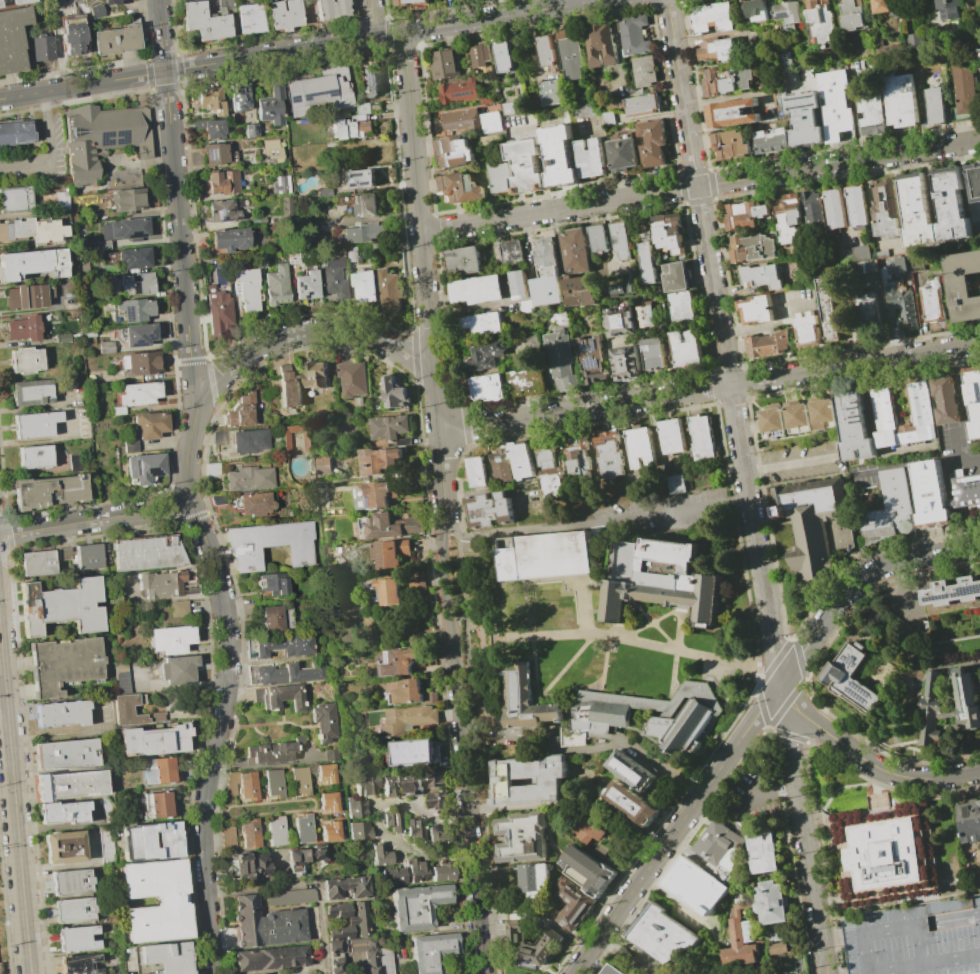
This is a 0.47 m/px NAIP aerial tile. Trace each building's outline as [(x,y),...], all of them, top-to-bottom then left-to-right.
[(204,17),(227,14),(230,36),(198,41),(196,30),(184,30),(181,2),(203,0),(204,17)] [(218,10),(217,0),(232,0),(233,9),(218,10)] [(285,10),(283,0),(297,0),(301,25),(270,29),(266,2),(280,0),(281,11),(285,10)] [(332,1),(332,0),(346,0),(347,4),(345,4),(347,15),(318,20),(314,0),(329,0),(329,2),(332,1)] [(744,2),(757,0),(764,0),(767,20),(752,22),(751,17),(746,18),(744,2)] [(789,2),(797,0),(801,21),(787,23),(786,17),(776,19),(774,5),(783,3),(782,1),(789,0),(789,2)] [(803,2),(803,0),(829,0),(829,3),(826,4),(827,11),(830,10),(833,32),(829,33),(830,41),(819,42),(818,35),(813,36),(812,26),(815,25),(815,23),(816,23),(816,21),(809,22),(806,2),(803,2)] [(845,4),(844,0),(861,0),(864,26),(857,27),(858,30),(844,32),(840,5),(845,4)] [(874,14),(872,0),(889,0),(891,10),(897,9),(898,14),(890,15),(890,11),(874,14)] [(936,9),(935,0),(958,0),(959,6),(956,6),(958,18),(940,21),(938,8),(936,9)] [(260,2),(264,31),(239,34),(235,5),(260,2)] [(728,2),(733,30),(724,31),(724,29),(717,30),(716,26),(709,27),(709,31),(702,32),(702,35),(694,36),(690,8),(707,5),(707,6),(711,5),(711,4),(728,2)] [(101,4),(103,16),(90,19),(88,7),(101,4)] [(24,69),(0,73),(0,11),(28,6),(31,23),(19,25),(22,48),(20,48),(24,69)] [(642,26),(644,41),(650,40),(652,51),(625,55),(619,19),(646,14),(648,25),(642,26)] [(62,34),(61,25),(62,25),(61,20),(81,17),(84,40),(82,41),(83,53),(65,55),(63,43),(61,43),(60,34),(62,34)] [(122,28),(122,25),(136,23),(139,47),(119,50),(119,52),(94,55),(91,31),(122,28)] [(611,23),(617,64),(606,65),(604,49),(600,50),(603,66),(591,67),(585,27),(611,23)] [(569,30),(571,38),(578,36),(583,66),(581,66),(582,77),(566,80),(564,69),(562,69),(556,32),(569,30)] [(920,47),(907,49),(905,35),(918,33),(920,47)] [(550,35),(552,49),(554,48),(556,61),(554,61),(554,64),(541,66),(537,37),(550,35)] [(50,36),(53,59),(32,61),(29,38),(50,36)] [(717,36),(718,40),(732,37),(736,59),(719,62),(718,56),(699,60),(697,48),(704,46),(703,39),(717,36)] [(875,54),(873,38),(880,37),(882,46),(898,44),(899,51),(875,54)] [(485,66),(473,68),(470,47),(478,46),(478,42),(487,41),(490,60),(484,61),(485,66)] [(509,41),(513,67),(511,67),(511,71),(499,73),(494,44),(505,43),(505,41),(509,41)] [(432,79),(428,52),(453,48),(457,75),(432,79)] [(652,55),(654,64),(652,65),(653,72),(655,72),(656,79),(651,80),(652,85),(636,87),(632,58),(652,55)] [(968,55),(971,77),(974,76),(975,84),(973,84),(976,106),(973,107),(973,108),(971,109),(972,113),(958,115),(948,58),(968,55)] [(368,65),(368,69),(376,68),(377,79),(378,79),(379,94),(376,94),(376,97),(367,98),(367,95),(363,96),(362,91),(361,92),(361,89),(362,89),(360,66),(368,65)] [(746,65),(747,69),(750,69),(751,79),(747,80),(748,88),(741,90),(741,87),(739,87),(737,66),(746,65)] [(716,68),(718,80),(718,78),(720,78),(720,80),(735,78),(736,82),(733,82),(735,91),(728,92),(727,93),(725,94),(722,94),(722,92),(714,93),(714,96),(705,98),(702,83),(705,83),(703,70),(716,68)] [(346,69),(352,107),(328,110),(327,103),(304,106),(306,115),(288,118),(283,83),(322,78),(322,72),(346,69)] [(842,88),(845,109),(849,108),(854,137),(839,140),(840,142),(825,144),(814,74),(842,69),(845,88),(842,88)] [(892,72),(893,76),(907,74),(915,125),(895,128),(895,125),(888,126),(880,74),(892,72)] [(256,98),(271,97),(270,76),(281,75),(283,99),(280,99),(282,124),(271,125),(270,120),(266,121),(265,119),(258,120),(256,98)] [(475,76),(479,98),(441,104),(438,85),(468,80),(467,77),(475,76)] [(561,103),(543,106),(539,82),(557,79),(561,103)] [(244,82),(244,84),(245,84),(246,86),(247,86),(249,109),(241,110),(241,112),(231,112),(230,93),(234,93),(234,83),(244,82)] [(783,84),(785,97),(815,92),(817,107),(813,108),(816,127),(820,126),(823,142),(792,147),(789,131),(795,130),(792,112),(786,113),(784,104),(774,106),(771,86),(783,84)] [(197,88),(219,86),(220,101),(223,101),(224,115),(214,115),(214,109),(198,111),(197,88)] [(944,122),(940,123),(940,125),(928,127),(922,89),(938,87),(944,122)] [(658,92),(661,108),(656,109),(657,112),(628,117),(627,108),(629,107),(627,98),(658,92)] [(877,92),(883,135),(869,137),(869,136),(861,137),(858,120),(863,119),(862,112),(856,112),(854,95),(877,92)] [(742,108),(743,115),(757,113),(759,121),(719,128),(719,129),(717,129),(716,128),(711,129),(707,105),(755,97),(756,106),(742,108)] [(597,113),(572,118),(570,105),(595,101),(597,113)] [(369,102),(370,113),(357,114),(357,103),(369,102)] [(511,102),(513,113),(503,115),(501,103),(511,102)] [(96,111),(146,107),(151,157),(136,159),(135,146),(93,150),(94,160),(96,160),(97,179),(95,179),(96,184),(69,187),(62,111),(84,104),(96,105),(96,111)] [(476,113),(478,113),(481,130),(472,131),(471,127),(444,132),(441,113),(475,107),(476,113)] [(501,130),(483,133),(479,114),(498,111),(501,130)] [(614,123),(603,125),(601,113),(612,111),(614,123)] [(365,114),(366,122),(370,121),(371,132),(364,133),(364,137),(359,138),(359,137),(350,138),(350,139),(341,139),(340,137),(332,138),(331,119),(350,118),(350,115),(365,114)] [(26,179),(0,181),(0,122),(50,118),(52,142),(23,144),(26,179)] [(223,119),(224,133),(222,133),(223,138),(205,139),(204,130),(203,130),(203,128),(192,129),(192,120),(223,119)] [(662,120),(666,145),(661,146),(664,164),(645,167),(644,164),(643,164),(640,145),(646,144),(645,136),(638,137),(636,124),(662,120)] [(257,137),(245,138),(244,124),(256,123),(257,137)] [(567,124),(567,125),(569,125),(571,139),(567,139),(572,169),(576,168),(578,182),(549,187),(547,173),(550,172),(545,143),(542,143),(540,130),(542,130),(541,128),(546,128),(546,129),(562,126),(562,125),(567,124)] [(784,128),(788,148),(756,154),(753,139),(756,138),(755,132),(765,130),(765,134),(773,133),(773,129),(784,128)] [(737,130),(737,132),(742,131),(744,142),(744,144),(748,143),(750,152),(746,153),(746,157),(735,158),(734,157),(719,160),(718,150),(715,150),(714,148),(711,133),(737,130)] [(460,136),(461,140),(466,139),(468,146),(469,146),(469,149),(472,149),(474,161),(468,161),(469,165),(452,168),(452,167),(439,169),(438,161),(435,141),(460,136)] [(598,137),(604,173),(581,177),(575,141),(584,139),(586,150),(591,150),(589,138),(598,137)] [(633,137),(637,165),(627,167),(627,171),(611,173),(606,141),(633,137)] [(536,154),(540,173),(544,173),(547,188),(516,194),(516,192),(514,193),(511,177),(518,176),(515,159),(509,160),(506,144),(538,138),(541,154),(536,154)] [(277,139),(278,147),(281,147),(282,162),(274,162),(274,158),(266,158),(266,155),(263,155),(262,140),(277,139)] [(226,142),(227,164),(204,165),(203,143),(226,142)] [(226,144),(228,163),(236,162),(234,143),(226,144)] [(496,161),(496,164),(507,162),(512,190),(493,193),(487,162),(496,161)] [(964,165),(979,163),(979,201),(970,203),(964,165)] [(931,170),(959,166),(962,189),(958,189),(963,219),(967,218),(970,236),(938,241),(935,223),(939,222),(931,170)] [(237,169),(239,192),(207,194),(206,172),(237,169)] [(374,169),(375,186),(342,189),(340,171),(355,169),(355,171),(374,169)] [(436,176),(464,171),(465,175),(470,174),(471,182),(473,181),(474,187),(482,185),(485,199),(450,204),(448,189),(438,191),(436,176)] [(897,176),(905,228),(903,228),(905,246),(938,241),(935,223),(930,223),(922,172),(897,176)] [(287,176),(288,192),(272,193),(271,183),(277,183),(277,177),(287,176)] [(892,178),(900,235),(892,236),(892,234),(876,236),(875,226),(874,227),(871,208),(874,208),(870,181),(892,178)] [(24,211),(0,213),(0,188),(29,185),(31,209),(24,210),(24,211)] [(861,185),(867,223),(851,226),(845,188),(861,185)] [(113,190),(144,188),(145,208),(132,209),(132,214),(122,215),(122,210),(114,211),(114,204),(110,204),(109,194),(113,194),(113,190)] [(331,196),(318,197),(317,189),(330,188),(331,196)] [(839,188),(845,226),(829,229),(823,191),(839,188)] [(801,192),(818,190),(824,226),(807,228),(801,192)] [(54,192),(66,191),(68,211),(55,212),(54,192)] [(378,215),(357,217),(355,195),(376,193),(378,215)] [(797,193),(801,216),(798,217),(799,224),(790,225),(791,227),(795,227),(796,229),(800,229),(802,241),(782,244),(782,241),(780,242),(779,236),(781,236),(780,230),(778,230),(777,224),(779,224),(778,219),(776,220),(774,206),(784,204),(782,195),(797,193)] [(280,197),(290,196),(291,214),(282,215),(280,197)] [(232,200),(233,210),(238,210),(239,220),(211,222),(211,216),(208,216),(208,202),(232,200)] [(749,201),(749,202),(756,201),(756,206),(768,205),(769,214),(764,215),(765,217),(761,218),(760,215),(758,215),(758,217),(755,217),(757,227),(744,229),(744,227),(737,228),(737,227),(736,227),(736,230),(726,231),(724,214),(727,213),(726,205),(737,203),(737,204),(747,203),(747,201),(749,201)] [(678,213),(680,235),(683,235),(684,243),(681,243),(682,253),(670,254),(669,247),(659,248),(659,243),(657,243),(655,230),(653,230),(651,216),(678,213)] [(265,215),(265,223),(248,224),(248,216),(265,215)] [(11,241),(0,242),(0,223),(3,223),(2,221),(18,219),(18,222),(25,221),(24,218),(32,218),(33,222),(41,221),(42,224),(48,223),(48,220),(56,220),(57,227),(67,226),(68,236),(58,237),(59,240),(35,243),(34,236),(11,238),(11,241)] [(116,220),(146,218),(148,236),(139,237),(139,241),(128,242),(128,238),(100,240),(99,223),(116,222),(116,220)] [(379,222),(380,225),(385,225),(386,231),(381,231),(382,237),(371,238),(372,241),(340,244),(340,235),(343,235),(342,228),(357,227),(356,224),(379,222)] [(631,259),(620,261),(618,251),(615,252),(611,224),(625,222),(631,259)] [(608,249),(592,252),(587,227),(604,224),(608,249)] [(247,227),(249,246),(230,248),(231,252),(222,253),(222,249),(212,250),(210,230),(247,227)] [(583,227),(590,271),(575,274),(574,270),(567,271),(561,235),(568,234),(568,230),(583,227)] [(637,231),(639,243),(649,241),(648,229),(637,231)] [(773,239),(775,250),(774,250),(775,256),(731,263),(729,249),(733,249),(731,236),(742,235),(742,238),(752,237),(752,234),(761,233),(761,235),(765,234),(766,238),(770,237),(770,239),(773,239)] [(557,266),(540,268),(539,264),(536,265),(534,249),(539,248),(537,239),(551,237),(552,244),(554,243),(557,266)] [(522,260),(503,263),(499,243),(518,239),(522,260)] [(650,241),(657,282),(645,284),(638,244),(645,243),(645,242),(650,241)] [(867,244),(869,259),(840,263),(838,249),(867,244)] [(481,271),(451,276),(447,250),(477,245),(481,271)] [(356,261),(346,262),(345,247),(355,246),(356,261)] [(116,250),(148,247),(150,268),(118,270),(116,250)] [(19,281),(0,282),(0,254),(63,249),(65,276),(45,278),(45,272),(19,274),(19,281)] [(943,257),(979,251),(979,272),(967,274),(971,298),(979,297),(979,319),(954,323),(943,257)] [(258,268),(257,254),(265,253),(267,267),(258,268)] [(286,254),(298,253),(298,263),(287,264),(286,254)] [(905,255),(907,271),(888,274),(886,259),(905,255)] [(344,257),(347,297),(333,298),(333,291),(321,292),(318,259),(344,257)] [(875,259),(877,271),(863,273),(861,262),(875,259)] [(684,261),(688,288),(667,291),(664,274),(673,273),(672,263),(684,261)] [(276,306),(266,306),(264,273),(275,272),(275,263),(285,262),(289,302),(276,303),(276,306)] [(766,262),(766,265),(776,264),(778,280),(781,280),(782,288),(770,290),(770,284),(749,287),(748,281),(742,282),(739,267),(750,265),(750,267),(760,266),(759,263),(766,262)] [(557,266),(562,302),(535,307),(531,280),(541,279),(540,268),(557,266)] [(377,301),(376,284),(379,283),(378,269),(388,268),(388,273),(392,273),(392,274),(398,274),(400,288),(404,288),(405,297),(395,298),(395,304),(377,306),(377,301)] [(256,269),(258,288),(257,289),(257,295),(261,294),(261,300),(258,300),(258,310),(243,311),(242,301),(240,301),(238,282),(233,283),(232,271),(256,269)] [(315,269),(317,297),(295,299),(293,276),(305,275),(305,270),(315,269)] [(377,301),(358,302),(357,286),(353,286),(352,274),(360,274),(360,271),(375,270),(376,284),(377,301)] [(514,300),(509,272),(524,270),(529,298),(514,300)] [(118,275),(151,272),(153,293),(124,295),(124,291),(120,291),(118,275)] [(498,274),(502,299),(470,304),(469,300),(454,302),(450,281),(498,274)] [(562,276),(571,275),(572,278),(581,276),(582,282),(592,280),(596,304),(582,307),(582,304),(568,306),(562,276)] [(629,293),(628,281),(630,281),(629,276),(636,275),(638,292),(629,293)] [(939,287),(940,286),(941,289),(940,289),(944,317),(941,318),(942,320),(925,323),(920,289),(920,287),(925,286),(926,288),(929,288),(927,278),(938,276),(939,287)] [(839,341),(826,343),(826,341),(823,341),(822,336),(825,335),(817,279),(830,277),(839,341)] [(611,297),(609,283),(627,281),(629,295),(611,297)] [(44,285),(46,306),(6,310),(4,288),(44,285)] [(205,285),(213,285),(213,291),(222,290),(222,293),(227,293),(227,297),(230,297),(233,325),(227,326),(227,330),(222,330),(222,334),(209,335),(205,285)] [(696,321),(685,323),(685,321),(683,321),(683,323),(674,324),(670,294),(678,293),(678,294),(680,294),(680,292),(692,290),(696,321)] [(875,291),(881,327),(861,331),(855,294),(875,291)] [(911,291),(913,304),(917,303),(917,307),(914,308),(916,325),(903,328),(900,308),(889,310),(886,295),(911,291)] [(769,295),(771,306),(768,306),(768,310),(771,309),(773,320),(762,322),(761,320),(759,320),(759,324),(745,327),(742,311),(739,312),(737,302),(743,301),(743,300),(745,299),(745,301),(758,299),(757,297),(769,295)] [(121,300),(143,298),(143,301),(152,300),(153,315),(145,316),(145,321),(123,323),(122,310),(117,310),(116,302),(121,302),(121,300)] [(532,299),(533,311),(520,313),(518,301),(532,299)] [(631,305),(635,334),(609,338),(607,327),(606,327),(605,320),(606,320),(605,310),(631,305)] [(652,305),(655,326),(641,328),(640,320),(639,320),(637,307),(652,305)] [(498,311),(501,331),(487,333),(487,335),(478,336),(477,332),(473,333),(472,326),(461,328),(459,317),(498,311)] [(813,311),(814,315),(817,315),(818,323),(815,324),(816,327),(819,327),(822,345),(799,348),(796,331),(800,330),(800,326),(797,327),(796,318),(798,318),(797,313),(804,312),(804,317),(808,317),(807,312),(813,311)] [(6,321),(25,319),(24,315),(37,314),(37,322),(39,322),(40,331),(38,331),(39,342),(27,343),(26,338),(7,339),(6,321)] [(124,327),(155,323),(156,340),(148,341),(148,346),(126,348),(124,327)] [(564,328),(564,331),(567,331),(572,363),(570,363),(571,374),(576,374),(578,388),(565,390),(565,391),(558,392),(556,378),(552,379),(551,372),(549,373),(549,369),(551,369),(550,366),(548,346),(544,347),(542,334),(554,333),(553,329),(564,328)] [(786,328),(786,332),(788,332),(790,352),(749,358),(749,353),(746,353),(744,335),(752,334),(753,336),(757,335),(757,337),(772,335),(772,333),(776,332),(776,330),(786,328)] [(696,329),(702,363),(677,367),(671,333),(696,329)] [(537,331),(539,347),(527,349),(525,333),(537,331)] [(599,339),(603,360),(601,360),(602,370),(606,369),(608,379),(594,381),(595,384),(586,386),(582,364),(580,364),(576,343),(574,344),(574,339),(580,337),(581,340),(586,339),(587,346),(591,345),(590,338),(594,338),(594,335),(600,334),(601,339),(599,339)] [(661,337),(666,368),(646,371),(642,340),(661,337)] [(112,341),(113,353),(98,354),(97,342),(112,341)] [(496,366),(466,371),(464,361),(473,360),(471,346),(504,341),(506,355),(495,357),(496,366)] [(616,382),(611,349),(636,345),(642,377),(616,382)] [(10,352),(17,351),(17,348),(31,348),(32,351),(40,350),(43,371),(33,371),(33,373),(19,374),(19,372),(11,373),(10,352)] [(127,354),(160,352),(161,374),(127,377),(127,354)] [(316,359),(317,364),(326,363),(328,387),(315,388),(315,386),(305,387),(303,373),(306,373),(304,360),(316,359)] [(364,361),(367,394),(353,395),(353,398),(342,399),(340,377),(337,377),(336,364),(364,361)] [(290,375),(298,375),(301,405),(281,407),(277,365),(289,364),(290,375)] [(508,372),(535,368),(537,385),(511,389),(508,372)] [(964,373),(979,370),(979,438),(971,439),(968,422),(972,422),(964,373)] [(501,373),(505,397),(486,400),(486,399),(475,401),(474,396),(468,397),(465,379),(501,373)] [(394,375),(394,385),(397,382),(402,387),(406,387),(406,391),(408,391),(408,396),(411,396),(411,403),(409,403),(409,406),(385,407),(385,404),(383,404),(382,375),(394,375)] [(931,411),(933,410),(934,416),(932,416),(935,438),(877,448),(874,432),(878,432),(870,384),(889,381),(897,429),(899,429),(899,426),(910,425),(910,427),(913,427),(908,398),(905,379),(925,376),(931,411)] [(952,376),(959,421),(938,425),(935,408),(939,408),(937,395),(933,396),(930,379),(952,376)] [(11,383),(52,379),(52,403),(14,407),(11,383)] [(121,385),(162,383),(162,398),(154,398),(153,403),(126,406),(126,404),(120,405),(119,396),(122,395),(121,385)] [(253,403),(252,403),(253,425),(225,427),(224,411),(230,411),(238,403),(237,396),(244,395),(244,391),(253,391),(253,403)] [(859,391),(867,440),(872,439),(875,456),(861,458),(860,449),(855,450),(856,459),(843,461),(840,443),(843,443),(835,394),(859,391)] [(835,426),(825,427),(825,429),(813,431),(809,398),(823,396),(824,400),(831,399),(835,426)] [(809,429),(790,432),(789,429),(786,429),(782,403),(799,400),(799,404),(805,403),(809,429)] [(784,430),(783,430),(784,434),(764,437),(764,433),(761,433),(758,411),(764,410),(763,405),(780,403),(784,430)] [(13,416),(61,412),(61,422),(51,423),(51,435),(16,438),(13,416)] [(137,415),(167,413),(168,433),(159,433),(158,440),(138,441),(137,415)] [(407,414),(408,432),(396,433),(396,439),(370,440),(368,417),(407,414)] [(699,414),(700,417),(708,416),(714,457),(691,461),(689,447),(691,447),(691,443),(693,443),(691,433),(690,434),(687,417),(695,416),(695,415),(699,414)] [(684,451),(663,454),(658,421),(679,418),(684,451)] [(309,423),(312,451),(306,452),(304,431),(288,432),(290,453),(282,454),(280,426),(309,423)] [(648,427),(654,465),(645,466),(644,456),(639,457),(641,468),(631,469),(625,430),(648,427)] [(267,428),(268,448),(255,449),(255,452),(235,454),(235,451),(232,451),(230,431),(267,428)] [(616,431),(618,441),(615,441),(616,449),(619,448),(622,465),(620,465),(621,474),(613,475),(613,478),(606,479),(605,475),(599,476),(596,458),(599,457),(597,446),(593,447),(591,439),(599,438),(598,434),(616,431)] [(562,441),(585,437),(590,470),(587,471),(589,487),(577,489),(574,473),(567,474),(562,441)] [(124,452),(137,451),(136,438),(124,438),(124,452)] [(531,445),(556,440),(567,498),(542,503),(531,445)] [(516,445),(527,443),(532,475),(515,478),(511,458),(509,458),(507,446),(510,445),(509,443),(516,442),(516,445)] [(19,448),(51,446),(52,467),(21,470),(19,448)] [(400,447),(401,457),(395,458),(396,467),(381,468),(382,474),(361,476),(358,449),(371,448),(371,450),(400,447)] [(506,447),(511,480),(493,483),(490,455),(498,454),(497,448),(506,447)] [(128,457),(163,454),(165,476),(154,477),(154,479),(149,483),(148,485),(135,486),(133,483),(130,483),(131,479),(128,476),(128,457)] [(331,474),(318,475),(316,457),(330,456),(331,474)] [(483,456),(487,485),(471,487),(467,458),(483,456)] [(938,460),(946,509),(949,509),(952,524),(920,530),(917,515),(921,514),(912,464),(938,460)] [(256,466),(256,469),(272,467),(273,488),(250,490),(250,485),(238,486),(239,490),(225,491),(224,472),(235,471),(234,467),(256,466)] [(898,528),(895,528),(896,535),(863,541),(859,520),(864,519),(863,513),(884,509),(878,472),(903,468),(913,525),(911,525),(912,527),(911,531),(908,533),(905,534),(901,533),(899,531),(898,528)] [(12,481),(84,474),(86,502),(25,508),(26,511),(16,512),(12,481)] [(685,491),(670,493),(667,476),(682,474),(685,491)] [(952,479),(957,509),(979,505),(979,474),(952,479)] [(797,483),(807,481),(810,483),(842,477),(854,548),(836,551),(831,521),(825,522),(833,570),(827,571),(828,578),(804,583),(803,576),(802,575),(794,577),(792,566),(791,566),(788,553),(798,551),(792,516),(778,519),(773,489),(795,486),(797,483)] [(397,480),(398,497),(387,498),(388,506),(381,507),(381,508),(378,508),(378,507),(372,508),(371,494),(366,495),(367,508),(356,509),(354,488),(364,487),(364,483),(397,480)] [(236,499),(236,494),(268,491),(269,500),(274,502),(274,506),(272,509),(269,509),(270,513),(263,513),(263,515),(249,517),(248,515),(238,516),(237,508),(235,508),(233,506),(232,501),(234,499),(236,499)] [(506,491),(507,498),(510,498),(513,521),(508,521),(509,523),(501,525),(499,513),(495,513),(496,519),(492,520),(493,526),(485,527),(484,523),(481,524),(481,521),(472,523),(469,503),(478,502),(478,499),(480,499),(479,495),(488,494),(488,500),(493,499),(494,507),(498,507),(496,492),(506,491)] [(389,510),(390,520),(421,518),(422,532),(402,534),(402,536),(391,537),(391,538),(367,540),(366,529),(360,529),(359,518),(364,518),(364,515),(368,515),(368,518),(370,518),(370,516),(373,516),(373,512),(389,510)] [(311,539),(314,565),(288,567),(286,544),(258,547),(260,570),(234,573),(231,548),(226,548),(224,528),(312,521),(314,539),(311,539)] [(593,574),(589,531),(497,541),(501,583),(593,574)] [(187,564),(114,571),(112,544),(116,544),(116,541),(173,535),(187,564)] [(625,599),(632,600),(639,601),(665,604),(665,608),(673,609),(673,605),(695,608),(693,624),(715,626),(719,579),(698,577),(691,576),(692,564),(695,564),(695,545),(642,539),(641,544),(621,542),(617,583),(605,582),(602,613),(601,621),(614,622),(622,623),(625,599)] [(400,558),(401,565),(398,566),(399,567),(378,569),(377,560),(374,560),(373,548),(376,548),(376,543),(409,540),(411,557),(400,558)] [(99,543),(101,567),(77,569),(75,545),(99,543)] [(19,555),(22,578),(55,574),(52,551),(19,555)] [(150,573),(150,574),(177,572),(177,570),(192,569),(192,580),(184,580),(184,582),(179,582),(179,586),(197,584),(197,593),(179,594),(180,596),(145,599),(144,589),(137,590),(136,574),(150,573)] [(283,572),(283,578),(286,578),(287,593),(270,595),(269,591),(258,591),(257,574),(283,572)] [(425,574),(427,590),(412,592),(411,575),(425,574)] [(977,582),(979,582),(979,596),(979,600),(966,603),(965,599),(952,601),(953,605),(939,607),(938,603),(925,605),(922,591),(936,589),(935,583),(950,580),(951,587),(962,585),(961,579),(976,576),(977,582)] [(19,585),(24,638),(41,637),(40,623),(76,620),(77,633),(103,631),(98,577),(75,579),(76,589),(37,593),(36,583),(19,585)] [(399,578),(400,598),(402,598),(402,604),(383,606),(382,589),(377,589),(376,580),(399,578)] [(186,600),(187,615),(169,617),(168,602),(186,600)] [(280,605),(282,632),(263,634),(262,620),(260,620),(259,607),(280,605)] [(150,638),(149,629),(186,626),(186,628),(193,627),(194,643),(183,643),(184,652),(160,654),(160,650),(151,650),(151,648),(148,648),(146,645),(145,642),(147,639),(150,638)] [(311,635),(312,654),(283,656),(283,649),(265,650),(266,659),(255,659),(254,639),(311,635)] [(29,644),(34,700),(62,697),(60,681),(101,678),(98,638),(29,644)] [(872,717),(843,696),(841,697),(833,691),(832,689),(833,687),(820,678),(832,662),(835,664),(851,643),(856,647),(860,642),(868,648),(865,653),(870,656),(855,678),(884,700),(872,717)] [(417,648),(418,658),(412,658),(413,660),(413,662),(410,666),(411,674),(396,675),(396,676),(393,676),(393,675),(384,676),(383,664),(391,664),(390,651),(417,648)] [(162,663),(162,658),(196,655),(196,666),(191,666),(193,683),(164,685),(164,679),(159,680),(157,663),(162,663)] [(507,729),(533,727),(533,730),(542,729),(542,723),(562,721),(562,705),(533,707),(531,662),(529,663),(528,658),(516,659),(516,664),(505,664),(505,679),(508,679),(508,705),(507,705),(507,713),(506,714),(507,729)] [(324,679),(276,683),(276,682),(263,683),(263,684),(259,684),(258,676),(255,676),(255,667),(272,666),(272,669),(284,668),(283,662),(294,661),(294,669),(312,668),(311,660),(322,659),(324,679)] [(114,695),(112,662),(125,661),(128,694),(136,693),(136,695),(143,694),(144,703),(137,704),(137,705),(130,705),(131,715),(143,714),(143,712),(162,711),(162,720),(147,721),(147,723),(114,725),(112,695),(114,695)] [(256,666),(247,666),(247,685),(256,685),(256,666)] [(961,711),(961,716),(963,727),(970,726),(970,730),(979,728),(979,705),(974,673),(966,675),(965,668),(953,670),(961,711)] [(931,672),(945,673),(942,700),(946,700),(945,714),(941,714),(940,721),(938,732),(943,732),(942,742),(937,741),(937,748),(922,747),(926,712),(922,711),(924,698),(928,698),(931,672)] [(418,678),(419,687),(420,687),(421,694),(422,694),(423,701),(401,703),(401,704),(398,704),(398,703),(395,703),(394,690),(400,690),(399,682),(404,682),(404,679),(418,678)] [(671,702),(682,687),(686,682),(703,683),(709,683),(724,710),(721,716),(716,714),(700,741),(704,743),(696,755),(689,750),(682,759),(659,743),(659,738),(649,737),(647,729),(655,718),(661,718),(664,713),(671,702)] [(394,690),(400,689),(400,683),(389,683),(389,704),(394,703),(394,690)] [(300,685),(303,711),(291,712),(290,699),(277,700),(278,709),(262,711),(261,702),(252,702),(251,689),(300,685)] [(664,713),(631,709),(630,724),(610,723),(609,735),(589,733),(590,745),(563,747),(562,735),(571,734),(571,704),(578,703),(580,691),(671,702),(664,713)] [(35,705),(36,728),(86,725),(84,701),(35,705)] [(332,702),(334,737),(327,738),(328,743),(317,744),(315,722),(311,723),(309,708),(314,707),(313,704),(332,702)] [(431,705),(432,708),(437,708),(438,723),(413,725),(414,734),(388,736),(386,709),(431,705)] [(947,714),(961,711),(961,716),(940,721),(941,714),(945,714),(947,714)] [(135,727),(135,730),(169,727),(168,725),(177,724),(176,723),(185,722),(186,727),(188,727),(189,736),(185,736),(186,751),(120,757),(117,729),(135,727)] [(305,748),(296,749),(296,752),(292,753),(292,760),(283,760),(283,761),(252,764),(251,757),(247,757),(246,746),(275,744),(275,742),(287,741),(287,742),(293,742),(293,736),(304,735),(305,748)] [(34,744),(93,739),(96,765),(37,771),(34,744)] [(396,766),(394,743),(432,740),(434,763),(396,766)] [(323,750),(336,749),(337,761),(324,762),(323,750)] [(654,776),(642,792),(636,787),(635,789),(634,788),(634,786),(605,765),(617,749),(654,776)] [(146,770),(145,759),(164,757),(164,756),(167,756),(167,757),(171,756),(174,781),(145,784),(144,778),(143,778),(142,770),(146,770)] [(562,800),(562,778),(567,778),(567,756),(494,763),(495,790),(493,791),(493,799),(492,799),(492,806),(562,800)] [(315,765),(317,781),(323,781),(323,785),(335,784),(333,763),(315,765)] [(309,795),(301,796),(301,792),(292,793),(289,768),(307,767),(309,795)] [(283,797),(275,798),(275,794),(265,795),(263,771),(280,769),(283,797)] [(38,778),(104,771),(106,794),(40,801),(38,778)] [(442,771),(442,775),(441,775),(441,779),(445,779),(445,788),(426,789),(425,772),(442,771)] [(238,773),(227,772),(226,796),(237,796),(238,773)] [(257,800),(249,801),(249,797),(239,798),(237,773),(254,772),(257,800)] [(423,795),(411,796),(411,794),(402,794),(401,774),(422,773),(423,795)] [(398,775),(400,791),(397,792),(397,796),(383,797),(382,776),(398,775)] [(376,776),(377,786),(375,786),(376,794),(354,796),(353,778),(376,776)] [(659,811),(647,828),(602,796),(615,779),(659,811)] [(162,792),(162,790),(165,790),(165,792),(169,791),(171,816),(149,818),(147,793),(162,792)] [(318,793),(319,809),(325,809),(326,813),(337,812),(336,791),(318,793)] [(446,791),(448,809),(435,810),(435,809),(428,810),(426,793),(446,791)] [(972,802),(979,800),(979,841),(965,844),(958,806),(972,804),(972,802)] [(41,805),(89,801),(90,811),(86,812),(87,822),(42,826),(41,805)] [(364,817),(347,818),(346,802),(364,801),(364,817)] [(832,816),(847,908),(940,893),(926,802),(869,811),(836,816),(832,816)] [(400,811),(401,833),(389,834),(389,826),(384,826),(383,814),(388,814),(388,812),(400,811)] [(544,811),(545,827),(542,828),(542,834),(543,834),(546,858),(498,863),(497,852),(498,852),(497,843),(509,842),(508,834),(495,835),(494,819),(510,817),(510,814),(544,811)] [(313,841),(296,843),(294,819),(302,818),(302,814),(310,813),(313,841)] [(606,829),(598,841),(592,837),(587,845),(572,835),(585,816),(606,829)] [(285,845),(268,846),(266,821),(275,821),(275,817),(282,817),(285,845)] [(257,818),(260,847),(242,849),(240,823),(246,823),(246,819),(257,818)] [(422,819),(424,841),(417,841),(417,837),(410,838),(410,833),(406,834),(405,818),(411,818),(412,820),(422,819)] [(730,885),(707,917),(662,884),(684,854),(703,868),(708,861),(693,850),(715,819),(743,839),(730,885)] [(322,842),(320,826),(327,825),(326,821),(338,820),(340,840),(322,842)] [(177,821),(180,856),(122,861),(119,826),(177,821)] [(366,822),(366,830),(369,830),(370,838),(349,840),(348,823),(366,822)] [(427,827),(438,825),(439,831),(450,830),(451,842),(429,844),(427,827)] [(234,850),(222,851),(220,828),(232,827),(234,850)] [(772,829),(774,842),(776,843),(777,850),(776,851),(779,869),(754,874),(747,833),(772,829)] [(44,835),(83,831),(86,861),(47,865),(44,835)] [(381,844),(382,853),(390,852),(391,865),(371,866),(369,845),(381,844)] [(572,844),(601,865),(603,863),(616,872),(597,898),(584,889),(586,886),(566,872),(568,869),(559,862),(572,844)] [(287,849),(322,847),(323,861),(287,863),(287,849)] [(267,853),(269,876),(235,878),(234,855),(267,853)] [(184,858),(187,892),(185,893),(186,903),(188,903),(191,937),(126,943),(123,909),(154,906),(154,904),(157,904),(156,898),(153,898),(153,896),(122,899),(119,864),(184,858)] [(417,862),(424,862),(425,881),(417,881),(417,882),(415,882),(415,881),(409,882),(408,864),(405,865),(404,859),(416,858),(417,862)] [(538,863),(538,864),(546,863),(548,889),(541,889),(541,891),(541,898),(529,899),(529,892),(521,893),(518,865),(538,863)] [(457,879),(431,882),(430,867),(455,865),(457,879)] [(404,869),(405,884),(382,886),(381,871),(404,869)] [(51,873),(53,897),(90,894),(88,870),(51,873)] [(367,876),(369,897),(324,900),(322,880),(367,876)] [(595,901),(573,933),(556,921),(568,904),(555,894),(556,892),(552,889),(561,876),(595,901)] [(774,880),(775,884),(781,883),(787,921),(763,925),(761,913),(759,913),(755,911),(754,904),(756,901),(759,900),(756,887),(760,887),(759,882),(774,880)] [(430,909),(432,929),(395,932),(394,924),(393,924),(391,890),(448,885),(450,902),(434,904),(430,909)] [(314,901),(266,905),(265,892),(313,888),(314,901)] [(256,894),(258,913),(287,911),(287,908),(294,907),(294,908),(303,908),(305,930),(307,930),(308,941),(240,946),(240,940),(239,940),(237,924),(234,924),(234,918),(236,918),(236,914),(234,914),(233,896),(256,894)] [(846,918),(979,895),(979,973),(853,973),(846,918)] [(52,902),(54,925),(94,921),(92,898),(52,902)] [(367,900),(370,936),(357,937),(356,924),(351,924),(353,937),(327,939),(326,928),(334,927),(334,925),(349,924),(348,916),(326,918),(325,904),(351,902),(352,915),(355,915),(354,902),(367,900)] [(700,938),(695,945),(693,944),(689,949),(685,946),(678,954),(679,957),(677,959),(667,964),(626,934),(651,900),(665,910),(663,912),(700,938)] [(510,957),(507,918),(511,918),(511,913),(524,912),(527,943),(536,945),(548,927),(565,938),(544,966),(528,962),(526,969),(517,966),(518,959),(510,957)] [(57,930),(59,953),(99,949),(97,927),(57,930)] [(436,954),(438,973),(414,973),(410,936),(456,933),(457,952),(436,954)] [(346,940),(347,951),(329,953),(328,941),(346,940)] [(785,941),(787,951),(768,954),(767,944),(785,941)] [(191,971),(191,973),(144,973),(158,973),(157,962),(140,964),(138,946),(187,942),(188,953),(189,953),(190,960),(189,960),(190,971),(191,971)] [(722,949),(755,944),(758,962),(725,968),(722,949)] [(306,945),(308,965),(236,972),(234,951),(306,945)] [(390,947),(393,973),(380,973),(378,948),(390,947)] [(376,950),(378,973),(365,973),(363,950),(376,950)] [(62,973),(101,973),(100,954),(61,958),(62,973)] [(344,973),(337,973),(330,973),(328,959),(343,957),(344,973)] [(609,963),(625,973),(601,973),(609,963)]
